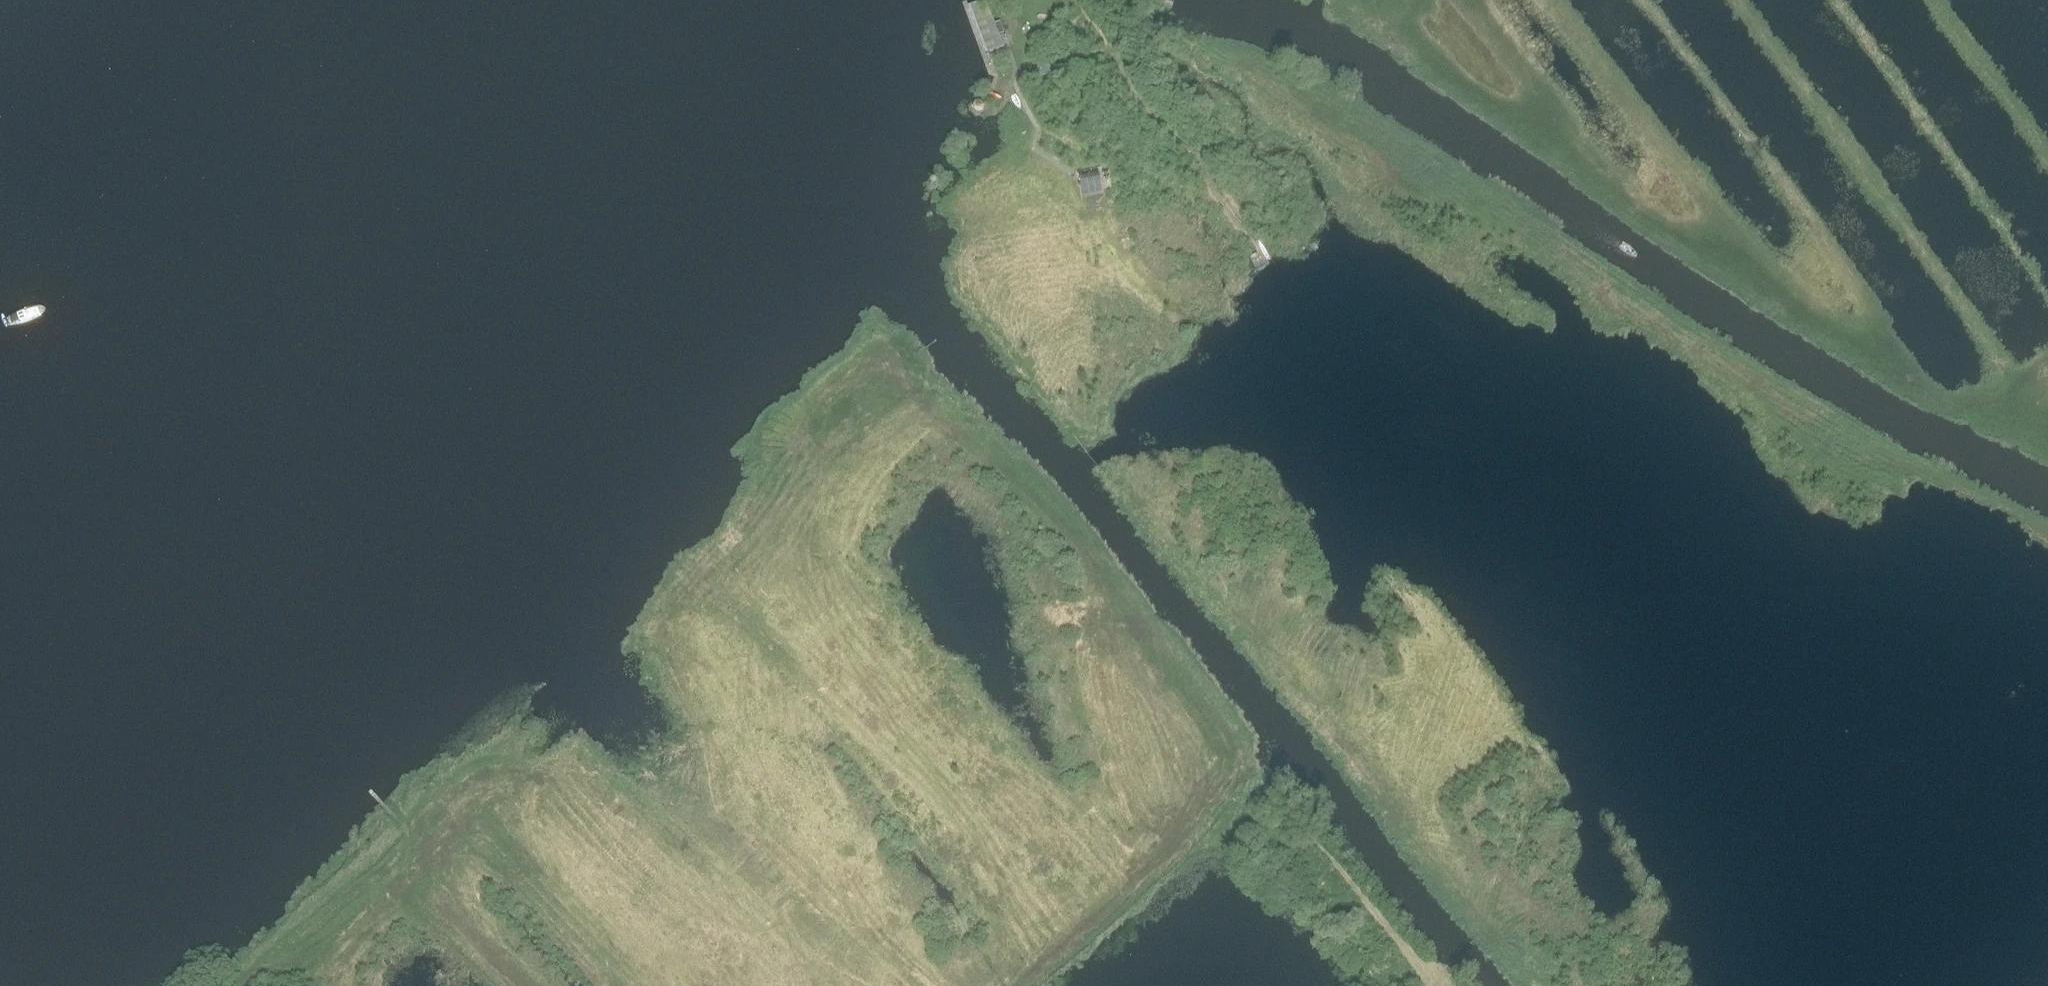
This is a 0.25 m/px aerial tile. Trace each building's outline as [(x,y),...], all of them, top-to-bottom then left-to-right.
[(982,45),(999,38),(985,3),(968,10),(982,45)] [(1041,80),(1052,78),(1049,66),(1038,69),(1041,80)] [(974,108),(977,112),(982,111),(983,107),(980,103),(976,104),(974,108)] [(1084,193),(1101,190),(1099,176),(1081,179),(1084,193)]
